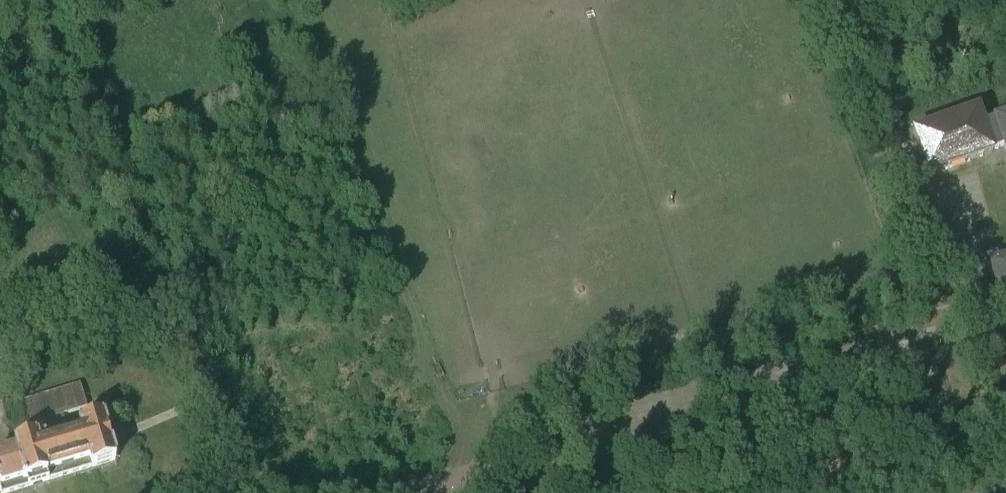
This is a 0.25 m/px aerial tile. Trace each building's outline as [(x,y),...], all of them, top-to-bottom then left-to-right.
[(994,120),(994,121),(983,125),(977,109),(913,132),(928,175),(992,152),(992,151),(1003,147),(1005,154),(1005,116),(994,120)] [(990,263),(999,299),(1005,297),(1005,259),(990,263)] [(0,455),(0,489),(1,492),(8,492),(115,461),(102,416),(78,423),(80,431),(69,434),(63,416),(87,408),(80,385),(22,402),(29,426),(39,423),(43,432),(56,428),(59,437),(38,444),(36,436),(14,442),(16,450),(0,455)]
